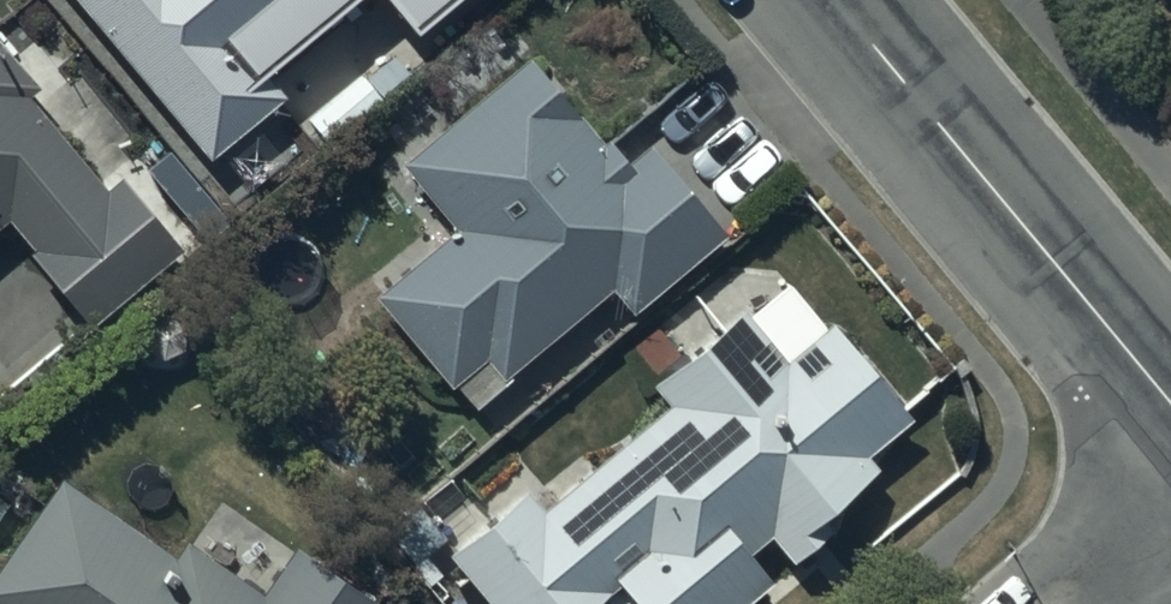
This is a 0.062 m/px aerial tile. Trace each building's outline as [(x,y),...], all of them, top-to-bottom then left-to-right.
[(220,153),(288,95),(269,72),(354,0),(87,0),(220,153)] [(425,32),(463,0),(398,0),(425,32)] [(14,217),(112,327),(193,255),(130,185),(122,193),(46,108),(57,98),(0,35),(0,230),(14,217)] [(613,147),(545,60),(410,166),(462,232),(382,294),(452,382),(488,354),(507,378),(590,313),(613,341),(736,244),(643,124),(613,147)] [(674,411),(547,511),(533,493),(461,550),(504,603),(608,603),(628,588),(640,603),(760,603),(783,586),(760,557),(785,537),(800,555),(894,481),(877,459),(920,425),(839,324),(832,329),(798,285),(660,394),(674,411)] [(72,487),(0,591),(0,603),(384,603),(313,556),(283,600),(201,545),(187,565),(72,487)]
